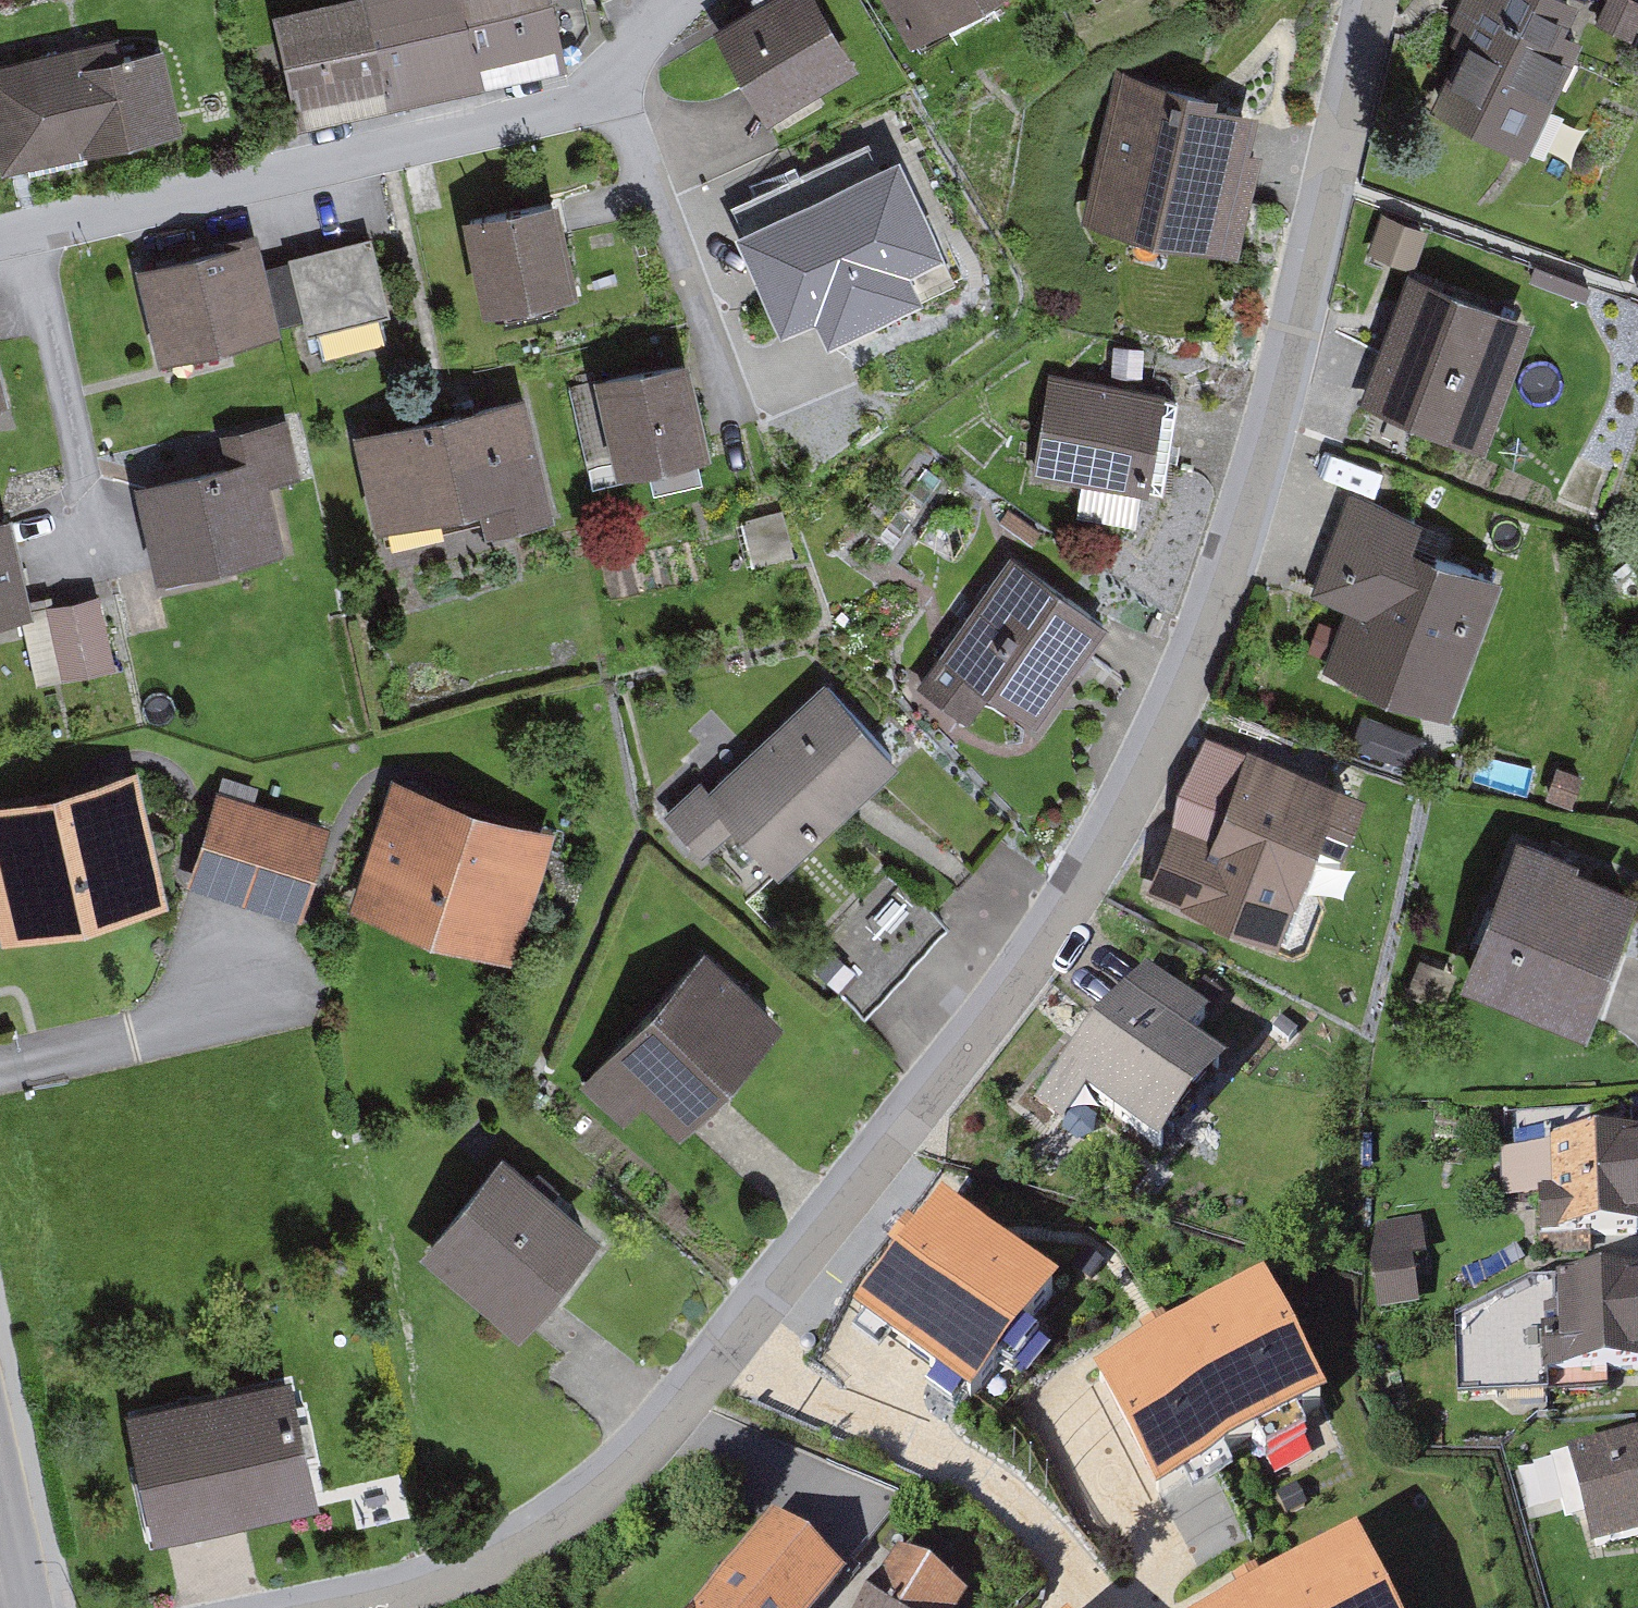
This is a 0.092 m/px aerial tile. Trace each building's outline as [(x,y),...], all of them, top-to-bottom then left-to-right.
[(288,17),(313,129),(490,89),(470,0),(366,0),(288,17)] [(501,86),(585,67),(569,0),(481,0),(501,86)] [(728,28),(788,126),(884,68),(842,0),(773,0),(728,28)] [(931,54),(1032,0),(902,0),(931,54)] [(1583,0),(1465,0),(1454,23),(1471,31),(1436,104),(1524,146),(1592,4),(1583,0)] [(1598,22),(1630,36),(1637,19),(1637,0),(1608,0),(1598,22)] [(0,81),(0,107),(16,178),(194,137),(172,41),(0,81)] [(1219,91),(1119,69),(1085,221),(1235,254),(1256,164),(1260,146),(1249,144),(1256,109),(1217,100),(1219,91)] [(575,194),(477,214),(499,320),(597,300),(575,194)] [(904,197),(788,259),(843,362),(959,301),(904,197)] [(1427,230),(1383,214),(1370,250),(1414,266),(1427,230)] [(271,238),(150,271),(179,372),(224,360),(299,339),(271,238)] [(392,238),(297,258),(318,357),(414,337),(392,238)] [(1530,317),(1411,275),(1366,403),(1484,445),(1530,317)] [(19,406),(0,308),(0,409),(19,406)] [(1144,351),(1115,346),(1109,382),(1138,387),(1144,351)] [(707,356),(604,380),(631,494),(733,469),(707,356)] [(1109,382),(1049,372),(1033,472),(1148,491),(1158,426),(1164,391),(1138,387),(1109,382)] [(538,387),(362,434),(393,550),(569,503),(538,387)] [(245,464),(151,487),(173,580),(293,551),(277,486),(323,475),(305,400),(234,417),(245,464)] [(1419,516),(1352,490),(1334,537),(1314,590),(1351,604),(1329,662),(1448,708),(1500,574),(1410,540),(1419,516)] [(0,515),(0,629),(49,614),(20,510),(0,515)] [(1104,623),(1012,559),(922,689),(968,721),(989,691),(1035,722),(1096,634),(1104,623)] [(108,597),(49,614),(68,682),(128,665),(108,597)] [(902,761),(836,687),(689,819),(724,858),(753,833),(783,867),(856,802),(902,761)] [(1422,738),(1360,716),(1349,745),(1411,768),(1422,738)] [(1365,793),(1210,734),(1192,782),(1150,891),(1278,940),(1328,809),(1355,819),(1365,793)] [(0,794),(0,910),(5,935),(177,900),(149,763),(0,794)] [(578,832),(403,773),(359,903),(534,962),(578,832)] [(343,822),(224,787),(194,890),(312,925),(343,822)] [(1534,843),(1483,994),(1618,1040),(1637,982),(1637,878),(1534,843)] [(944,924),(888,874),(810,961),(865,1011),(902,970),(944,924)] [(804,1014),(712,937),(593,1079),(685,1155),(804,1014)] [(1238,1015),(1158,953),(1042,1102),(1086,1136),(1112,1102),(1187,1161),(1252,1079),(1212,1048),(1238,1015)] [(1553,1132),(1553,1253),(1637,1253),(1637,1132),(1553,1132)] [(620,1235),(511,1155),(434,1260),(543,1340),(620,1235)] [(947,1198),(855,1313),(974,1408),(1066,1294),(947,1198)] [(1384,1307),(1430,1303),(1423,1218),(1377,1221),(1384,1307)] [(1637,1386),(1637,1295),(1547,1296),(1458,1334),(1460,1409),(1566,1386),(1637,1386)] [(1164,1345),(1101,1377),(1157,1491),(1318,1412),(1262,1298),(1164,1345)] [(309,1379),(145,1417),(174,1542),(338,1504),(309,1379)] [(1595,1554),(1637,1543),(1637,1454),(1575,1469),(1595,1554)] [(784,1513),(710,1607),(829,1607),(858,1570),(784,1513)] [(907,1541),(861,1607),(960,1607),(975,1586),(907,1541)] [(1245,1607),(1383,1607),(1354,1552),(1256,1602),(1245,1607)]
